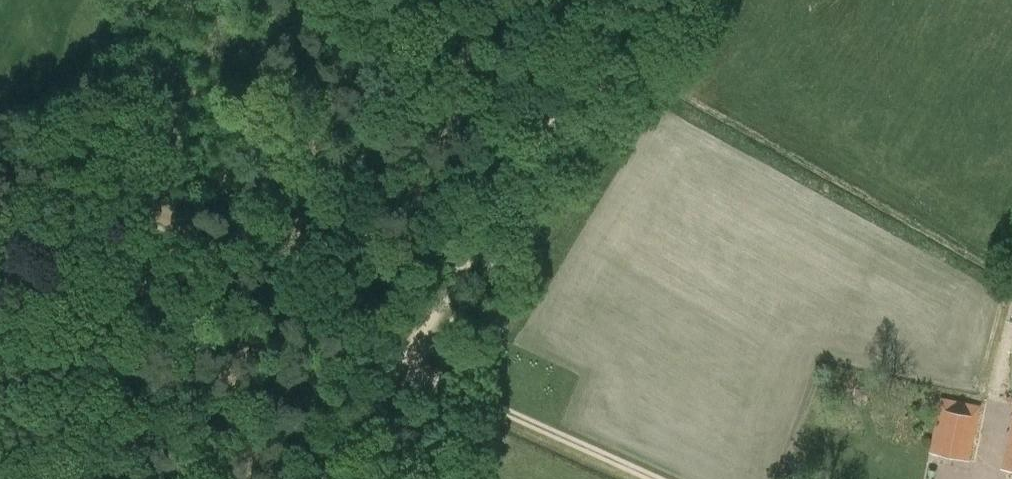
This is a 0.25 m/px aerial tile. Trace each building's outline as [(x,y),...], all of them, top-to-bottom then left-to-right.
[(941,398),(930,452),(970,460),(981,406),(941,398)]
